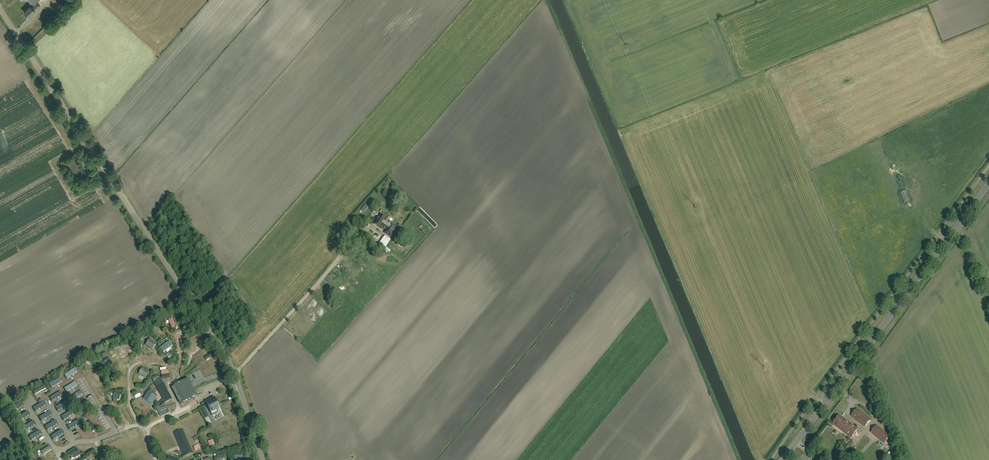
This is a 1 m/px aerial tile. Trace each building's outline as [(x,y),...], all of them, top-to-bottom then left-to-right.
[(40,6),(37,2),(39,0),(28,0),(34,6),(32,8),(30,6),(24,12),(29,17),(35,11),(40,6)] [(69,0),(51,0),(61,9),(69,0)] [(77,178),(83,174),(75,160),(68,164),(77,178)] [(901,193),(905,203),(910,200),(906,190),(901,193)] [(391,224),(386,220),(387,219),(380,215),(374,224),(381,228),(382,227),(387,230),(385,233),(391,237),(397,227),(391,223),(391,224)] [(348,272),(335,287),(339,290),(343,285),(349,290),(358,280),(348,272)] [(152,349),(157,343),(150,339),(146,345),(152,349)] [(173,345),(169,340),(160,347),(163,352),(173,345)] [(111,355),(107,348),(98,353),(102,360),(111,355)] [(145,378),(150,372),(143,367),(139,374),(145,378)] [(67,379),(78,372),(75,368),(64,375),(67,379)] [(163,379),(166,378),(166,380),(170,379),(170,378),(169,374),(168,370),(161,371),(162,375),(163,379)] [(51,388),(63,381),(60,377),(49,384),(51,388)] [(184,402),(196,396),(188,379),(175,386),(184,402)] [(67,392),(78,385),(75,381),(64,388),(67,392)] [(44,384),(32,390),(35,395),(46,388),(44,384)] [(170,400),(161,384),(157,387),(165,403),(170,400)] [(60,391),(50,397),(52,401),(62,395),(60,391)] [(72,402),(84,395),(81,391),(70,398),(72,402)] [(152,404),(156,397),(148,392),(144,398),(152,404)] [(216,404),(213,398),(206,402),(213,416),(221,412),(217,404),(216,404)] [(58,411),(68,404),(66,400),(55,407),(58,411)] [(87,400),(76,407),(78,411),(89,404),(87,400)] [(35,411),(46,405),(44,401),(33,407),(35,411)] [(13,412),(24,405),(21,402),(11,408),(13,412)] [(161,416),(169,412),(165,404),(157,408),(161,416)] [(870,420),(857,409),(852,416),(865,426),(870,420)] [(64,420),(74,413),(72,410),(61,416),(64,420)] [(19,421),(29,415),(27,411),(17,418),(19,421)] [(41,421),(52,414),(49,411),(39,417),(41,421)] [(858,429),(839,416),(833,424),(852,437),(858,429)] [(69,429),(80,423),(78,419),(67,426),(69,429)] [(97,419),(94,421),(102,429),(104,427),(97,419)] [(47,430),(57,424),(55,420),(45,426),(47,430)] [(25,431),(35,424),(33,421),(23,427),(25,431)] [(86,425),(85,425),(93,432),(97,428),(90,421),(86,425)] [(871,432),(879,439),(884,444),(890,437),(877,425),(871,432)] [(184,428),(174,433),(184,457),(194,452),(184,428)] [(53,440),(63,433),(61,429),(51,436),(53,440)] [(31,440),(41,434),(39,430),(29,436),(31,440)] [(199,443),(193,446),(195,451),(201,448),(199,443)] [(43,455),(52,449),(50,446),(41,451),(43,455)] [(76,448),(67,453),(69,457),(72,455),(74,459),(80,455),(76,448)]
